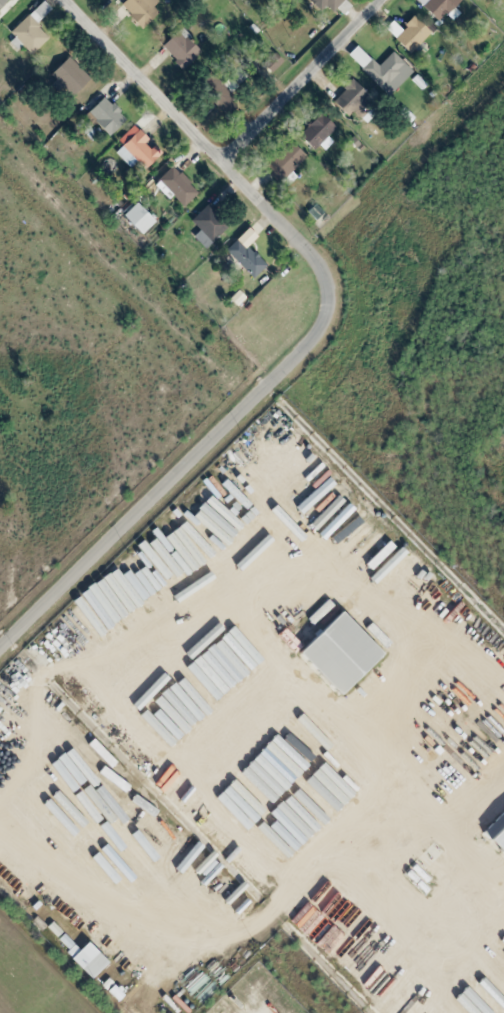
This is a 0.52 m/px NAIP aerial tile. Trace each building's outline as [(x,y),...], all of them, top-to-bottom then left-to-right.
[(158,0),(128,0),(120,8),(142,29),(158,12),(153,7),(159,1),(158,0)] [(326,6),(331,11),(343,0),(309,0),(319,12),(326,6)] [(460,0),(429,0),(422,7),(437,22),(445,14),(452,21),(459,14),(453,8),(461,1),(460,0)] [(48,38),(35,24),(51,9),(43,1),(10,32),(15,38),(9,43),(17,51),(22,45),(31,55),(48,38)] [(393,21),(384,30),(412,56),(423,44),(421,43),(430,33),(413,17),(401,30),(393,21)] [(183,69),(199,52),(177,30),(160,48),(183,69)] [(348,55),(361,68),(370,59),(356,46),(348,55)] [(371,59),(361,69),(389,96),(413,71),(392,52),(379,66),(371,59)] [(272,73),(282,61),(273,53),(263,65),(272,73)] [(71,97),(89,80),(68,57),(50,74),(71,97)] [(357,109),(369,97),(352,78),(339,90),(357,109)] [(212,102),(227,117),(237,106),(222,92),(212,102)] [(108,137),(126,120),(105,96),(86,113),(108,137)] [(322,154),(333,142),(328,137),(336,128),(320,113),(300,134),(322,154)] [(130,168),(137,161),(145,169),(162,153),(155,145),(153,147),(133,127),(119,140),(123,145),(116,153),(130,168)] [(306,156),(291,143),(265,171),(279,185),(306,156)] [(183,207),(198,193),(173,166),(154,184),(169,200),(173,196),(183,207)] [(122,216),(140,235),(154,222),(136,203),(122,216)] [(317,221),(324,213),(315,204),(307,212),(317,221)] [(193,237),(205,249),(228,227),(207,205),(190,221),(200,231),(193,237)] [(226,250),(253,278),(266,265),(247,246),(257,237),(248,228),(226,250)] [(244,299),(238,291),(229,298),(236,306),(244,299)] [(297,652),(338,694),(380,654),(339,611),(297,652)] [(480,834),(503,858),(503,811),(480,834)] [(65,954),(91,979),(107,962),(86,942),(79,949),(74,944),(65,954)] [(133,1004),(127,1010),(129,1012),(142,1012),(133,1004)]
